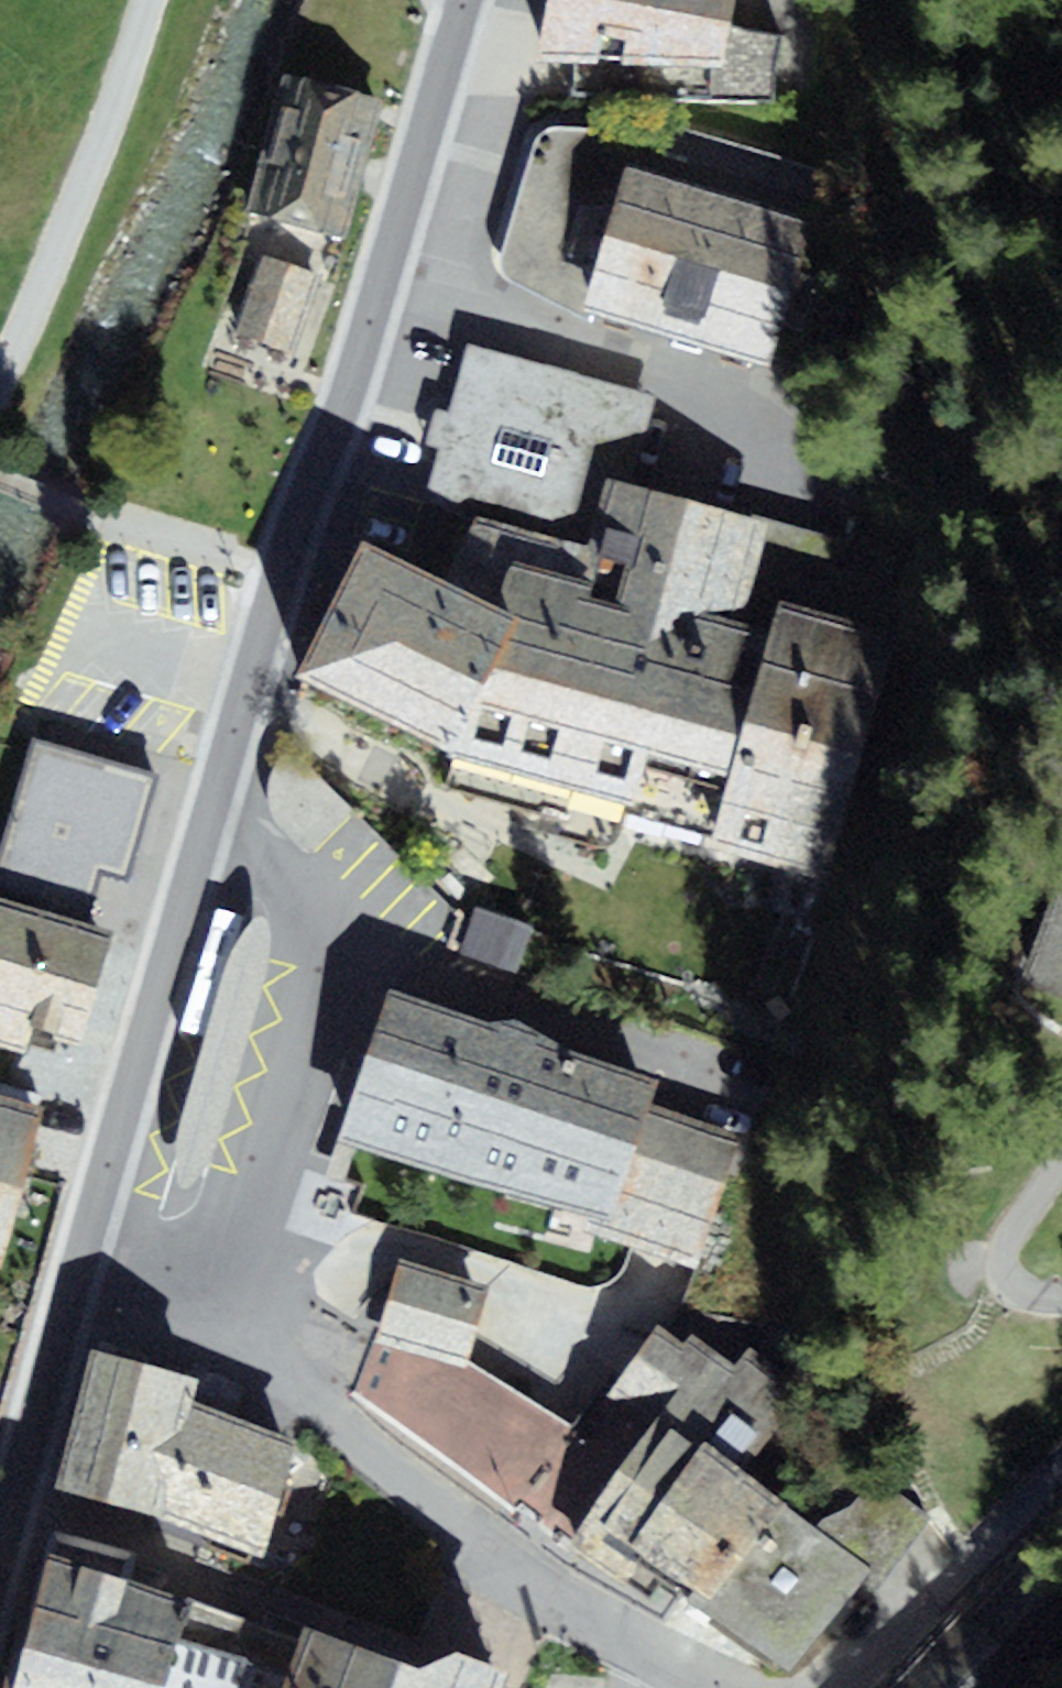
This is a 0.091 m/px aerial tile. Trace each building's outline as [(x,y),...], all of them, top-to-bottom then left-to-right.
[(731,23),(645,6),(617,0),(549,0),(540,60),(574,61),(571,99),(773,104),(782,35),(731,23)] [(645,6),(731,23),(736,0),(646,0),(645,6)] [(279,72),(261,141),(366,169),(385,100),(279,72)] [(534,151),(504,251),(503,268),(514,284),(592,325),(596,312),(584,308),(628,163),(636,165),(642,141),(597,129),(563,126),(545,130),(534,151)] [(261,141),(242,211),(347,239),(366,169),(261,141)] [(636,165),(628,163),(584,308),(596,312),(770,364),(812,223),(636,165)] [(262,254),(233,334),(295,356),(324,276),(262,254)] [(657,395),(468,346),(449,418),(430,413),(423,442),(442,447),(427,504),(476,517),(588,546),(606,476),(634,483),(657,395)] [(476,517),(444,577),(517,615),(448,750),(714,827),(710,847),(828,878),(897,634),(880,631),(902,559),(634,483),(606,476),(588,546),(476,517)] [(295,673),(448,750),(517,615),(444,577),(364,537),(295,673)] [(354,811),(286,738),(271,766),(269,791),(271,809),(278,827),(293,840),(312,856),(354,811)] [(36,739),(0,865),(0,898),(67,917),(89,924),(103,874),(130,881),(160,774),(36,739)] [(1061,995),(1061,867),(1019,979),(1061,995)] [(67,917),(0,898),(0,1047),(27,1054),(34,1032),(67,917)] [(533,927),(475,906),(459,952),(517,972),(533,927)] [(67,917),(34,1032),(84,1046),(117,931),(89,924),(67,917)] [(342,1138),(462,1176),(516,1017),(490,1022),(389,991),(370,1053),(342,1138)] [(462,1176),(524,1194),(573,1048),(516,1017),(462,1176)] [(524,1194),(586,1214),(611,1222),(651,1103),(660,1077),(573,1048),(524,1194)] [(0,1092),(0,1269),(1,1269),(45,1105),(0,1092)] [(742,1133),(651,1103),(611,1222),(586,1214),(581,1230),(697,1269),(742,1133)] [(357,1396),(517,1513),(573,1426),(470,1361),(491,1287),(401,1257),(357,1396)] [(609,1369),(573,1426),(517,1513),(576,1557),(578,1553),(625,1587),(639,1565),(704,1611),(742,1558),(787,1503),(744,1470),(809,1393),(748,1346),(736,1365),(693,1335),(686,1343),(658,1324),(623,1375),(609,1369)] [(51,1487),(102,1503),(145,1362),(95,1347),(51,1487)] [(202,1379),(145,1362),(102,1503),(158,1520),(194,1404),(202,1379)] [(158,1520),(264,1552),(299,1436),(194,1404),(158,1520)] [(742,1558),(830,1621),(864,1580),(878,1590),(935,1518),(877,1476),(851,1508),(823,1519),(816,1529),(787,1503),(742,1558)] [(298,1638),(186,1594),(50,1549),(10,1687),(280,1687),(298,1638)] [(830,1621),(742,1558),(704,1611),(713,1617),(711,1621),(789,1677),(830,1621)] [(960,1604),(883,1687),(1035,1687),(1042,1681),(1029,1670),(1061,1633),(1061,1603),(1019,1560),(969,1613),(960,1604)] [(298,1638),(280,1687),(503,1687),(512,1667),(458,1647),(418,1664),(304,1623),(298,1638)]
